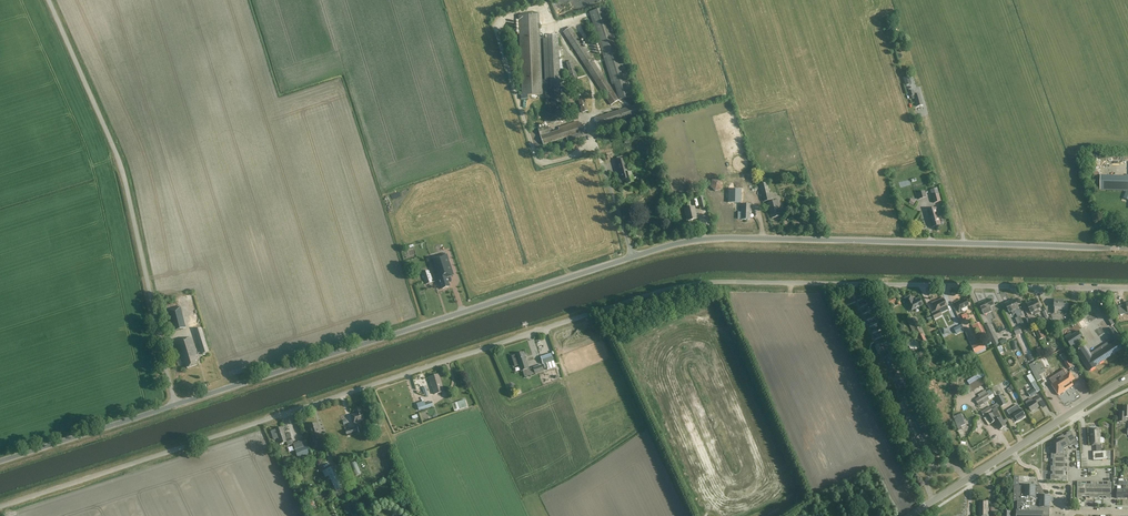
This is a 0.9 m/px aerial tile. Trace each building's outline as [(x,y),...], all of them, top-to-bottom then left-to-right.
[(633,96),(605,7),(590,12),(612,84),(614,83),(619,100),(633,96)] [(542,95),(539,14),(519,15),(522,96),(542,95)] [(585,49),(571,27),(564,32),(611,105),(619,100),(594,62),(596,61),(593,57),(591,58),(588,53),(590,52),(587,48),(585,49)] [(562,121),(558,34),(547,35),(548,39),(543,39),(547,122),(562,121)] [(588,111),(572,61),(566,63),(583,113),(588,111)] [(909,76),(903,78),(905,86),(911,84),(909,76)] [(914,93),(913,90),(909,91),(910,96),(914,95),(918,106),(923,105),(919,94),(916,95),(916,93),(914,93)] [(642,113),(639,104),(595,118),(598,127),(642,113)] [(667,119),(652,123),(656,136),(666,133),(663,123),(674,120),(673,117),(667,119)] [(577,123),(577,122),(559,127),(559,130),(550,133),(548,126),(538,129),(543,145),(566,137),(567,141),(582,136),(581,132),(584,132),(581,123),(580,123),(580,122),(577,123)] [(624,159),(618,161),(617,161),(620,172),(621,172),(623,180),(625,179),(626,184),(634,182),(631,172),(628,173),(624,159)] [(771,200),(767,183),(759,185),(763,202),(771,200)] [(733,189),(725,190),(726,197),(728,196),(729,205),(742,203),(740,194),(739,195),(738,188),(733,189)] [(927,197),(925,191),(917,193),(919,200),(927,197)] [(941,201),(939,194),(932,195),(934,203),(941,201)] [(706,208),(703,197),(698,198),(701,209),(706,208)] [(779,204),(778,201),(768,204),(769,207),(772,218),(781,216),(781,214),(782,214),(779,204)] [(752,204),(741,204),(741,212),(742,212),(742,219),(750,220),(750,213),(752,213),(752,204)] [(697,219),(695,207),(685,209),(687,221),(697,219)] [(941,225),(936,208),(927,210),(930,220),(929,220),(931,228),(941,225)] [(454,276),(447,255),(431,259),(438,280),(439,280),(442,289),(450,287),(447,278),(454,276)] [(430,274),(429,271),(423,273),(426,284),(432,282),(431,280),(432,280),(431,274),(430,274)] [(913,303),(910,297),(905,299),(911,311),(922,305),(919,299),(913,303)] [(961,311),(964,312),(967,311),(968,308),(967,307),(969,306),(966,299),(960,302),(960,301),(955,304),(959,312),(961,311)] [(983,311),(984,314),(992,310),(991,307),(995,305),(992,299),(987,301),(986,300),(979,303),(983,311)] [(947,306),(943,300),(937,303),(936,301),(931,303),(935,311),(931,313),(934,319),(941,316),(938,310),(942,308),(944,312),(949,310),(947,306)] [(1011,302),(1016,314),(1021,312),(1016,300),(1011,302)] [(1032,303),(1037,313),(1040,312),(1039,309),(1041,308),(1037,300),(1032,303)] [(1055,306),(1052,306),(1052,314),(1057,314),(1057,309),(1063,310),(1068,310),(1069,304),(1064,304),(1064,301),(1055,301),(1055,306)] [(1011,302),(1005,305),(1009,313),(1012,312),(1013,315),(1016,314),(1011,302)] [(177,308),(176,303),(165,306),(172,332),(186,328),(181,307),(177,308)] [(1035,314),(1037,313),(1032,303),(1027,305),(1031,313),(1034,312),(1035,314)] [(1127,304),(1127,305),(1119,307),(1120,314),(1127,313),(1127,303),(1127,304)] [(1033,328),(1029,318),(1025,320),(1029,329),(1033,328)] [(999,343),(990,323),(985,326),(994,346),(999,343)] [(959,325),(953,329),(956,334),(962,331),(959,325)] [(1045,337),(1040,327),(1035,330),(1039,340),(1045,337)] [(209,352),(201,328),(194,330),(202,354),(209,352)] [(1120,341),(1112,329),(1106,333),(1113,342),(1106,347),(1104,345),(1100,348),(1101,349),(1091,356),(1084,344),(1081,346),(1078,342),(1082,339),(1077,332),(1071,336),(1070,334),(1065,337),(1070,346),(1073,345),(1075,349),(1075,350),(1089,371),(1095,367),(1095,366),(1124,347),(1120,341)] [(197,356),(192,338),(176,343),(181,359),(184,360),(187,368),(197,365),(196,361),(197,361),(196,356),(197,356)] [(913,350),(920,347),(916,338),(909,341),(913,350)] [(987,351),(983,342),(972,347),(975,353),(980,351),(981,354),(987,351)] [(529,369),(523,353),(515,355),(517,361),(518,361),(521,371),(529,369)] [(556,368),(551,354),(541,357),(543,365),(542,365),(544,371),(556,368)] [(1078,368),(1071,358),(1064,363),(1069,369),(1073,366),(1075,369),(1078,368)] [(1035,366),(1034,364),(1029,366),(1038,382),(1042,380),(1040,375),(1046,372),(1044,369),(1041,370),(1038,364),(1035,366)] [(544,372),(542,365),(533,368),(535,374),(544,372)] [(1067,374),(1064,369),(1049,378),(1052,383),(1051,384),(1059,395),(1065,391),(1065,390),(1074,385),(1071,381),(1075,379),(1070,372),(1067,374)] [(439,375),(429,378),(431,386),(432,386),(435,395),(444,392),(439,375)] [(1042,392),(1036,382),(1034,383),(1033,382),(1027,386),(1029,391),(1036,387),(1039,393),(1042,392)] [(971,393),(978,386),(976,384),(974,387),(970,384),(966,389),(971,393)] [(1036,389),(1029,392),(1032,397),(1039,394),(1036,389)] [(990,396),(987,392),(986,393),(986,392),(980,396),(980,397),(975,399),(980,407),(990,400),(988,397),(990,396)] [(1006,404),(1002,396),(997,399),(1001,407),(1006,404)] [(1042,400),(1039,396),(1033,400),(1034,402),(1028,406),(1031,412),(1039,407),(1037,403),(1042,400)] [(457,409),(468,407),(466,400),(456,401),(457,409)] [(425,404),(424,401),(417,404),(419,411),(434,406),(433,402),(425,404)] [(995,422),(1001,417),(998,412),(999,411),(996,408),(999,406),(998,403),(992,407),(993,410),(992,410),(994,412),(986,417),(991,424),(995,422)] [(1021,410),(1017,405),(1007,411),(1013,420),(1015,418),(1017,421),(1019,419),(1020,420),(1023,418),(1023,417),(1025,416),(1021,410)] [(1124,406),(1124,413),(1120,412),(1119,421),(1126,422),(1126,417),(1127,418),(1127,406),(1124,406)] [(992,411),(990,407),(982,412),(984,416),(992,411)] [(362,412),(360,408),(355,410),(356,414),(351,416),(354,423),(355,426),(358,425),(357,422),(364,420),(362,412)] [(1001,417),(995,422),(1000,430),(1007,426),(1005,423),(1008,421),(1007,419),(1004,421),(1001,417)] [(314,440),(315,443),(318,442),(317,439),(322,438),(317,423),(309,426),(311,432),(310,432),(313,441),(314,440)] [(275,430),(271,431),(274,439),(277,438),(279,444),(287,442),(288,446),(293,444),(295,450),(298,458),(306,455),(307,459),(312,458),(311,454),(306,440),(293,444),(290,433),(286,434),(283,427),(275,430)] [(357,433),(355,427),(345,430),(347,436),(357,433)] [(1093,452),(1094,461),(1107,460),(1107,451),(1101,451),(1099,429),(1090,430),(1091,446),(1096,445),(1097,452),(1093,452)] [(1064,436),(1069,446),(1070,447),(1074,445),(1075,447),(1079,445),(1071,431),(1066,433),(1067,435),(1064,436)] [(1054,442),(1064,449),(1069,446),(1064,436),(1063,435),(1057,439),(1058,440),(1054,442)] [(1052,453),(1064,453),(1064,449),(1054,442),(1054,447),(1052,447),(1052,453)] [(1051,463),(1067,463),(1064,463),(1064,458),(1068,458),(1068,455),(1064,454),(1064,453),(1052,453),(1052,459),(1053,459),(1053,463),(1051,463)] [(1051,471),(1053,471),(1064,472),(1067,472),(1067,468),(1064,468),(1064,463),(1067,463),(1051,463),(1053,463),(1053,466),(1051,466),(1051,471)] [(343,478),(337,465),(323,471),(326,478),(329,476),(336,491),(345,486),(344,485),(345,484),(344,481),(343,482),(342,478),(343,478)] [(1064,476),(1064,472),(1053,471),(1053,475),(1051,475),(1051,480),(1067,480),(1067,476),(1064,476)] [(1086,498),(1086,482),(1086,484),(1081,484),(1081,482),(1078,482),(1077,498),(1082,498),(1082,496),(1086,496),(1086,498)] [(1090,498),(1094,498),(1095,482),(1091,482),(1091,484),(1086,484),(1086,482),(1086,498),(1086,496),(1090,496),(1090,498)] [(1095,482),(1094,498),(1099,498),(1099,496),(1103,497),(1103,498),(1103,482),(1103,485),(1098,485),(1098,482),(1095,482)] [(1103,482),(1103,498),(1103,497),(1106,497),(1106,498),(1111,498),(1112,482),(1108,482),(1108,485),(1103,485),(1103,482)] [(1019,485),(1019,486),(1016,485),(1016,501),(1018,501),(1018,510),(1017,510),(1017,515),(1050,515),(1051,497),(1044,497),(1045,492),(1041,487),(1041,486),(1041,485),(1019,485)] [(866,502),(861,494),(854,498),(861,511),(870,505),(868,501),(866,502)] [(980,501),(980,507),(979,507),(979,515),(988,515),(988,509),(988,501),(980,501)]
